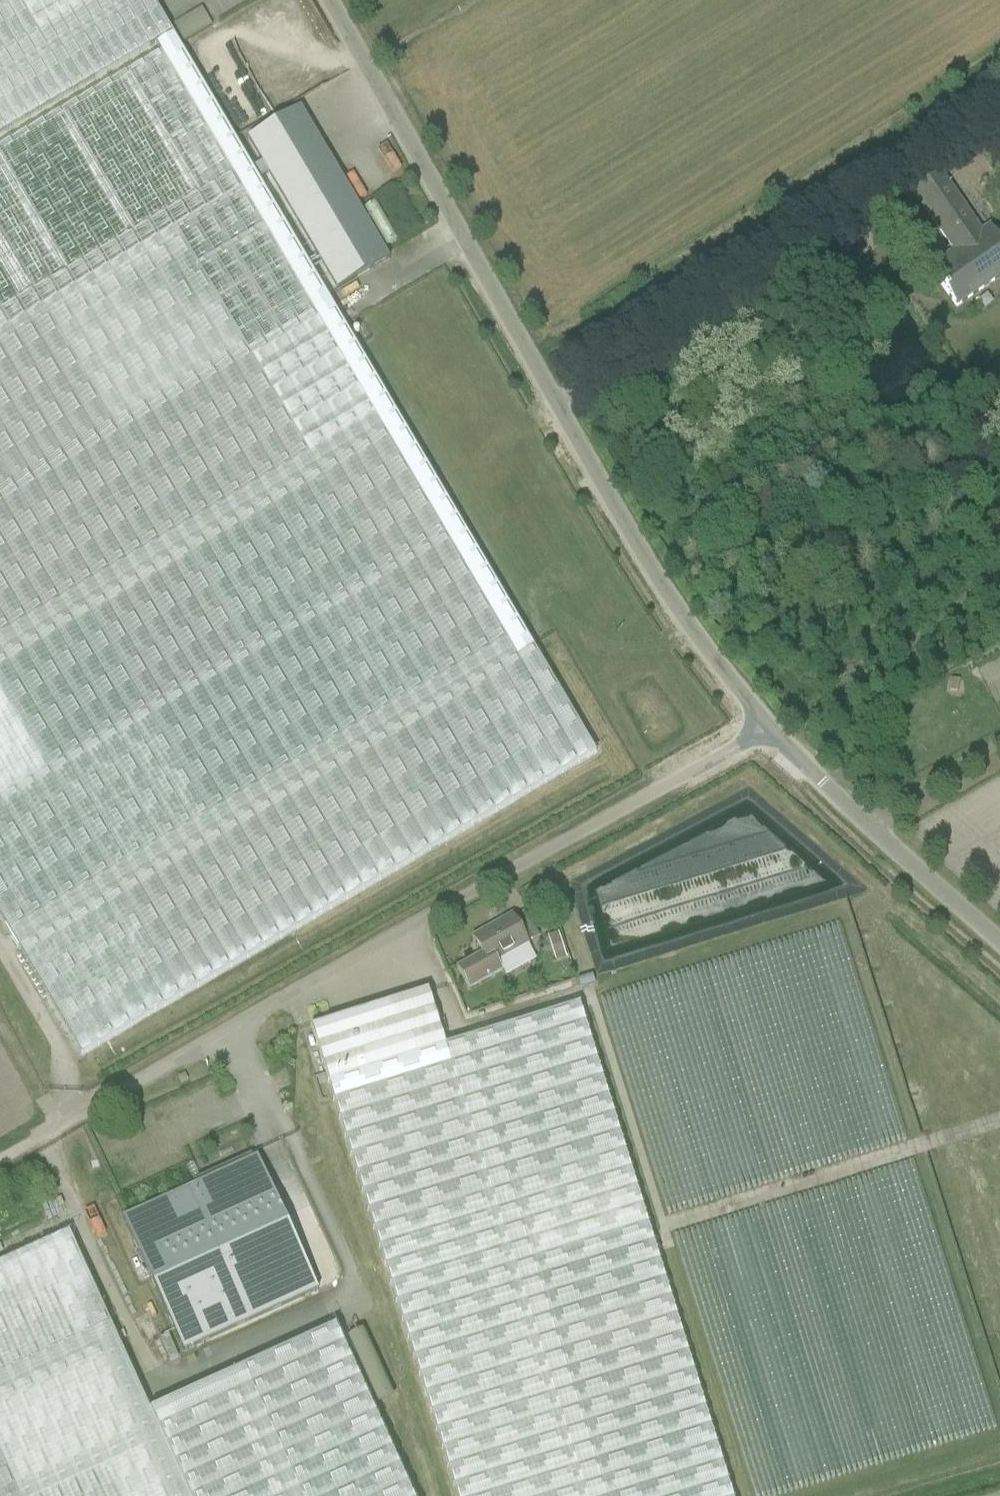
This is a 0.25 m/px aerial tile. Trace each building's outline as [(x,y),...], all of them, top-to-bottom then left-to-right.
[(156,47),(173,37),(176,35),(159,6),(155,0),(0,0),(0,138),(156,47)] [(212,28),(202,10),(174,26),(184,44),(212,28)] [(160,54),(0,148),(0,917),(82,1056),(595,753),(331,305),(173,37),(156,47),(160,54)] [(371,270),(365,260),(374,254),(383,249),(300,110),(247,142),(261,165),(254,169),(260,179),(267,175),(335,291),(371,270)] [(956,308),(999,277),(999,241),(989,226),(981,232),(941,173),(913,192),(953,252),(929,268),(956,308)] [(389,260),(383,249),(374,254),(380,265),(389,260)] [(371,270),(380,265),(374,254),(365,260),(371,270)] [(957,693),(959,681),(952,679),(949,691),(957,693)] [(482,953),(456,967),(469,990),(503,971),(498,962),(528,945),(512,916),(474,938),(482,953)] [(566,958),(558,933),(548,936),(556,961),(566,958)] [(456,1495),(731,1495),(579,1004),(445,1046),(428,991),(311,1027),(329,1083),(456,1495)] [(257,1158),(123,1219),(184,1353),(318,1292),(257,1158)] [(0,1268),(0,1495),(187,1495),(67,1237),(0,1268)] [(334,1326),(149,1412),(188,1495),(413,1495),(334,1326)]
